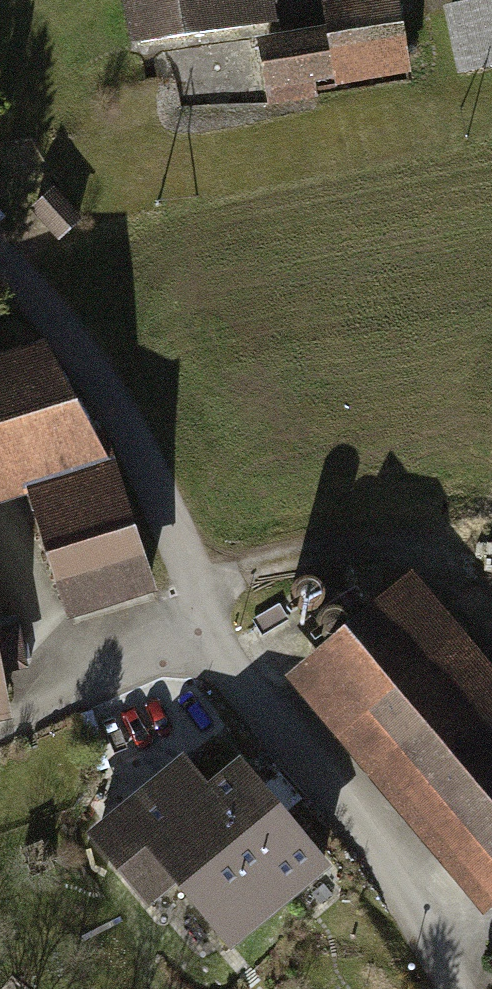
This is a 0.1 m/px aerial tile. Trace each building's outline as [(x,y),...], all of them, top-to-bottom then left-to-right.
[(149,65),(277,30),(269,0),(132,0),(149,65)] [(321,3),(327,36),(267,47),(276,100),(337,89),(420,75),(407,0),(340,0),(321,3)] [(447,16),(461,80),(491,73),(491,6),(447,16)] [(57,201),(38,220),(67,249),(86,230),(57,201)] [(110,469),(44,351),(0,364),(0,508),(25,498),(110,469)] [(110,469),(25,498),(70,626),(155,597),(110,469)] [(314,696),(491,914),(491,682),(428,603),(314,696)] [(0,665),(0,712),(9,711),(0,665)] [(304,918),(221,812),(195,779),(96,855),(178,960),(191,950),(215,980),(239,961),(243,966),(304,918)] [(346,886),(262,779),(221,812),(304,918),(346,886)]
